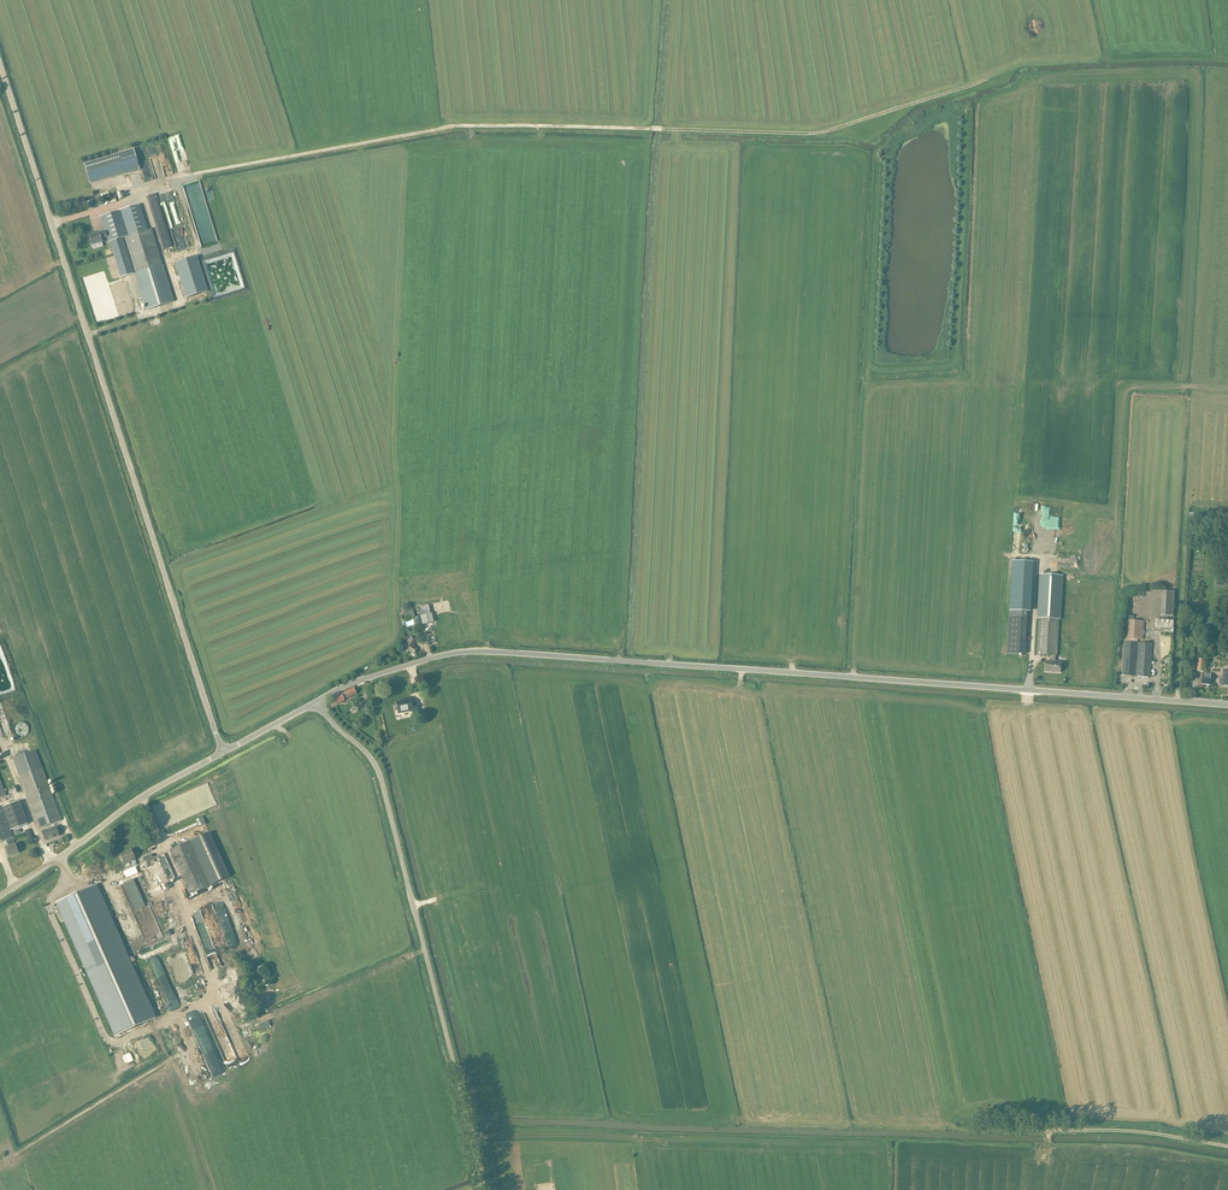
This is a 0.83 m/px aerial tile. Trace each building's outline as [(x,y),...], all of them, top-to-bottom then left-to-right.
[(133,150),(119,154),(124,173),(139,169),(133,150)] [(203,189),(186,193),(199,247),(216,243),(203,189)] [(161,249),(171,246),(156,193),(144,196),(152,222),(149,223),(153,236),(156,235),(161,249)] [(174,302),(162,265),(151,229),(147,230),(139,205),(100,217),(105,232),(99,234),(99,233),(88,237),(91,246),(102,243),(101,239),(107,237),(108,242),(110,242),(121,277),(133,273),(122,238),(124,237),(147,310),(174,302)] [(171,229),(164,211),(161,212),(167,230),(171,229)] [(176,238),(174,239),(177,251),(187,248),(183,232),(175,234),(176,238)] [(196,257),(175,264),(186,298),(207,291),(196,257)] [(1022,533),(1023,516),(1013,515),(1012,533),(1022,533)] [(1050,662),(1046,661),(1045,671),(1060,672),(1061,662),(1055,662),(1056,656),(1057,656),(1062,577),(1042,576),(1037,655),(1050,656),(1050,662)] [(1029,581),(1011,580),(1007,653),(1025,654),(1029,581)] [(1173,616),(1175,592),(1162,591),(1161,616),(1173,616)] [(413,610),(406,612),(403,613),(405,619),(408,618),(408,619),(415,618),(413,610)] [(421,616),(423,625),(433,623),(431,614),(421,616)] [(1155,632),(1173,633),(1174,620),(1156,619),(1155,632)] [(1135,676),(1138,642),(1138,639),(1143,639),(1144,621),(1126,620),(1124,641),(1122,675),(1135,676)] [(413,646),(416,641),(411,637),(404,649),(409,652),(410,652),(414,654),(418,649),(413,646)] [(1150,677),(1152,644),(1139,643),(1137,676),(1150,677)] [(1204,671),(1205,659),(1198,659),(1197,671),(1204,671)] [(1224,670),(1223,679),(1220,679),(1219,683),(1223,684),(1223,686),(1227,686),(1227,670),(1224,670)] [(1212,674),(1202,673),(1201,684),(1211,685),(1212,674)] [(353,689),(334,697),(337,704),(344,701),(343,699),(347,697),(347,698),(356,694),(353,689)] [(399,713),(412,711),(413,712),(418,711),(416,704),(412,705),(410,699),(405,700),(406,701),(397,703),(397,706),(394,706),(395,712),(398,711),(399,713)] [(20,721),(15,729),(17,730),(16,733),(23,738),(31,728),(20,721)] [(13,759),(39,828),(61,820),(36,750),(13,759)] [(20,802),(2,808),(10,831),(28,824),(20,802)] [(14,845),(12,838),(13,838),(10,831),(2,808),(1,806),(0,807),(0,843),(6,841),(8,847),(5,848),(8,856),(18,853),(15,844),(14,845)] [(205,816),(198,818),(200,826),(208,823),(205,816)] [(42,832),(45,841),(59,836),(56,827),(42,832)] [(24,830),(26,838),(33,836),(31,829),(24,830)] [(190,895),(229,877),(230,877),(210,833),(170,851),(190,895)] [(130,862),(133,868),(137,866),(135,860),(131,851),(120,855),(125,865),(130,862)] [(175,879),(164,854),(124,872),(127,878),(119,882),(166,986),(201,970),(163,885),(175,879)] [(152,1016),(97,883),(57,899),(112,1031),(152,1016)] [(224,899),(214,903),(228,947),(238,944),(224,899)] [(206,1021),(192,1028),(213,1074),(227,1068),(223,1059),(206,1021)]
